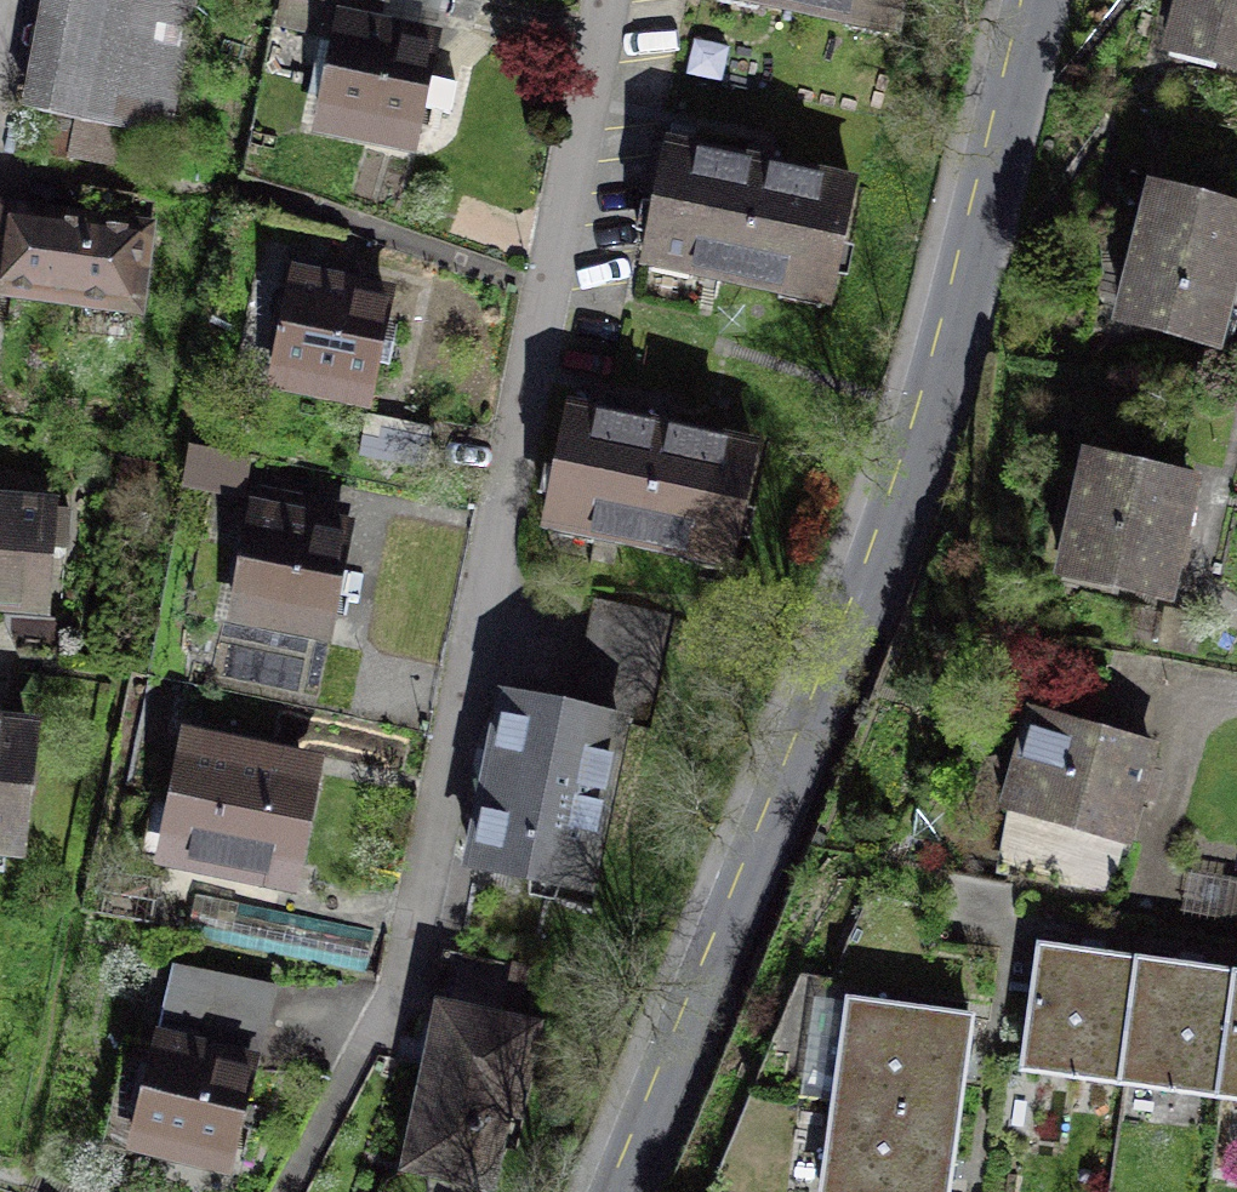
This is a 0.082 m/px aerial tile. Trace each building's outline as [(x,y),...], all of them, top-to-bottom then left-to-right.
[(27,120),(42,123),(36,157),(118,170),(123,138),(173,146),(196,0),(46,0),(27,120)] [(420,162),(445,38),(386,26),(391,0),(287,0),(281,33),(336,44),(316,141),(420,162)] [(718,6),(911,43),(919,0),(719,0),(718,6)] [(1150,65),(1236,84),(1236,0),(1164,0),(1150,65)] [(676,150),(649,280),(839,318),(865,189),(676,150)] [(1099,337),(1216,362),(1236,268),(1236,220),(1130,197),(1099,337)] [(149,321),(160,226),(0,207),(0,303),(149,321)] [(296,274),(271,396),(375,417),(400,296),(296,274)] [(573,414),(548,546),(740,582),(765,450),(573,414)] [(195,452),(189,496),(243,504),(250,460),(195,452)] [(1064,465),(1040,595),(1167,618),(1191,488),(1064,465)] [(55,627),(62,504),(0,501),(0,624),(55,627)] [(256,507),(230,634),(335,655),(361,529),(256,507)] [(488,791),(469,883),(611,912),(672,619),(595,603),(572,714),(506,701),(488,791)] [(1001,770),(987,821),(1125,858),(1152,756),(1015,719),(1001,770)] [(30,869),(43,728),(0,724),(0,866),(30,869)] [(186,738),(160,874),(301,902),(314,834),(328,766),(186,738)] [(195,898),(186,947),(363,981),(372,932),(294,917),(195,898)] [(1008,1086),(1236,1117),(1236,989),(1178,981),(1076,968),(1025,961),(1008,1086)] [(149,1031),(120,1165),(236,1190),(258,1091),(280,993),(177,971),(164,1034),(149,1031)] [(410,1177),(488,1191),(509,1191),(540,1031),(441,1012),(425,1095),(410,1177)] [(831,1013),(811,1191),(942,1191),(943,1183),(954,1079),(960,1028),(831,1013)]
